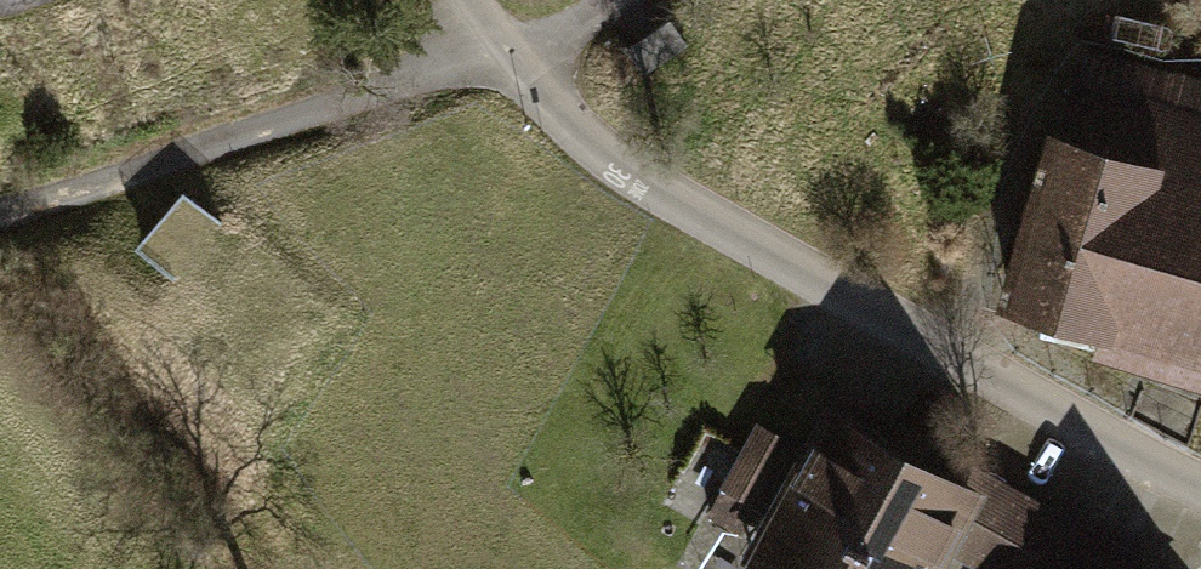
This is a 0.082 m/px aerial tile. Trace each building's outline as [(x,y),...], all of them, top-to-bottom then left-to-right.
[(645,71),(684,44),(668,21),(629,48),(645,71)] [(1069,91),(1010,296),(1200,351),(1200,129),(1069,91)] [(174,200),(143,250),(171,268),(202,217),(174,200)] [(830,420),(758,548),(796,568),(836,568),(898,458),(830,420)] [(757,502),(774,470),(743,453),(726,485),(757,502)] [(898,458),(836,568),(926,568),(940,545),(967,497),(954,490),(898,458)] [(954,490),(967,497),(940,545),(983,568),(1165,568),(970,459),(954,490)]
